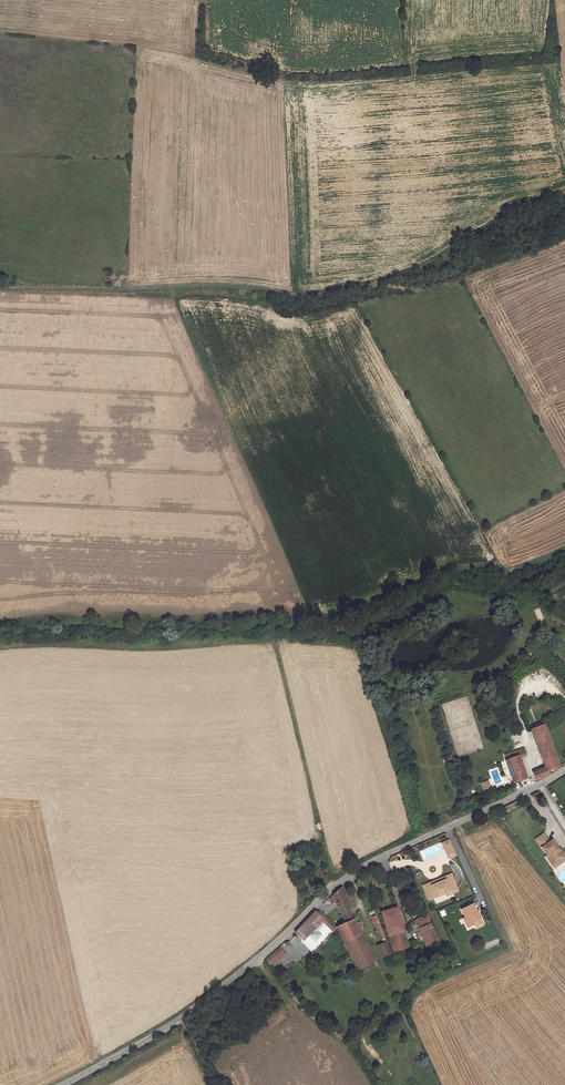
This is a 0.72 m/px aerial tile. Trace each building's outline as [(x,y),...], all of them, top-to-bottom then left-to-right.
[(533,771),(536,778),(548,773),(547,770),(558,765),(543,723),(531,728),(545,766),(533,771)] [(519,755),(526,753),(523,746),(503,754),(513,782),(527,776),(519,755)] [(535,839),(540,847),(546,855),(545,856),(553,867),(564,859),(564,856),(560,849),(559,850),(551,839),(549,841),(543,833),(535,839)] [(456,855),(449,840),(442,843),(449,858),(456,855)] [(436,880),(437,882),(446,878),(452,890),(446,893),(447,895),(459,890),(452,873),(436,880)] [(446,893),(452,890),(446,878),(437,882),(431,884),(437,897),(446,893)] [(338,908),(348,903),(340,889),(332,896),(338,908)] [(349,910),(348,903),(338,908),(345,924),(336,929),(357,971),(374,961),(354,920),(352,920),(348,911),(349,910)] [(482,923),(474,905),(462,911),(466,919),(464,920),(468,929),(482,923)] [(393,952),(402,950),(408,948),(397,908),(381,913),(393,952)] [(315,913),(295,935),(302,941),(322,920),(315,913)] [(392,953),(376,915),(370,917),(381,944),(378,946),(382,957),(392,953)] [(439,941),(427,915),(416,921),(428,946),(439,941)] [(286,944),(283,948),(288,953),(291,950),(286,944)] [(276,954),(281,959),(288,953),(283,948),(278,952),(276,954)]
